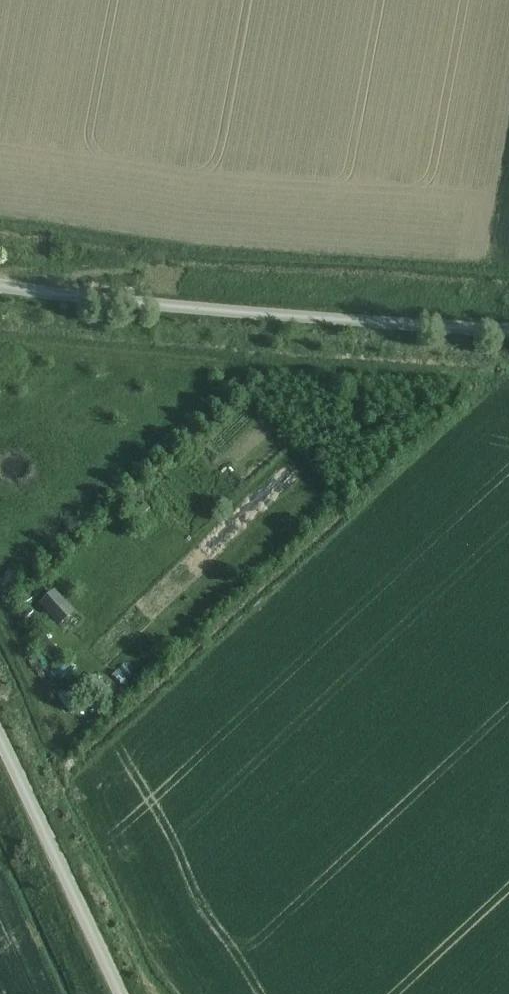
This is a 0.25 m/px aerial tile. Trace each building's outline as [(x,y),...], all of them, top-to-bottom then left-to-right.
[(38,595),(58,615),(71,603),(51,582),(38,595)] [(74,688),(81,678),(69,669),(62,679),(74,688)] [(66,705),(76,700),(66,680),(56,685),(66,705)]
